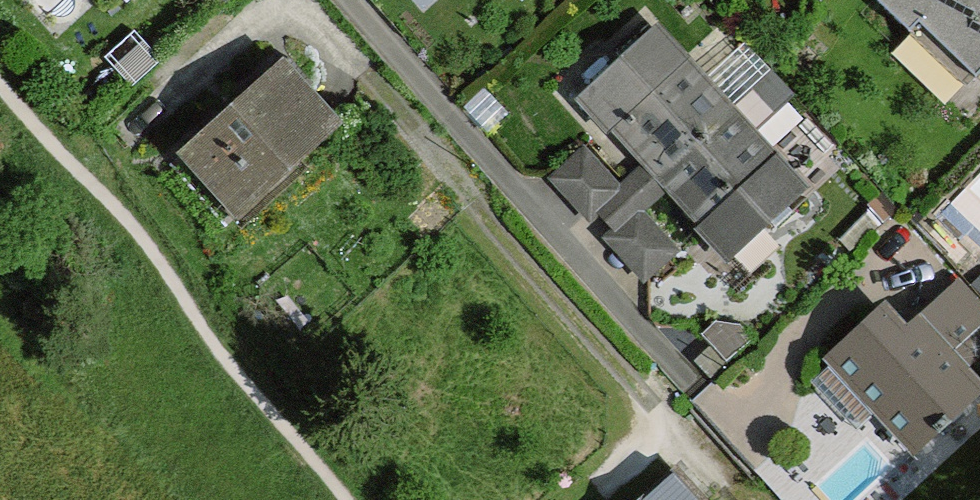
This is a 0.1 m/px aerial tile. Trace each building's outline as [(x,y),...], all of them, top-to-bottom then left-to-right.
[(976,75),(979,70),(979,0),(879,0),(909,29),(919,19),(976,75)] [(668,167),(729,111),(656,32),(585,97),(613,127),(623,118),(657,154),(668,167)] [(771,71),(749,48),(731,64),(753,87),(771,71)] [(336,127),(279,64),(184,153),(239,215),(336,127)] [(792,94),(771,71),(753,87),(774,111),(792,94)] [(802,191),(729,111),(668,167),(684,184),(712,214),(703,223),(732,254),(802,191)] [(648,166),(621,189),(626,194),(599,219),(614,234),(639,212),(645,218),(673,193),(703,223),(712,214),(684,184),(668,167),(657,154),(623,118),(613,127),(648,166)] [(621,189),(585,150),(550,183),(590,227),(599,219),(626,194),(621,189)] [(645,218),(639,212),(614,234),(604,244),(646,289),(681,257),(645,218)] [(925,322),(964,367),(979,352),(979,306),(963,288),(925,322)] [(835,360),(880,409),(916,448),(979,390),(979,385),(964,367),(925,322),(909,337),(886,314),(835,360)] [(706,343),(727,366),(751,343),(741,332),(718,330),(706,343)] [(880,409),(835,360),(812,381),(855,431),(880,409)] [(675,472),(644,499),(700,499),(675,472)]
